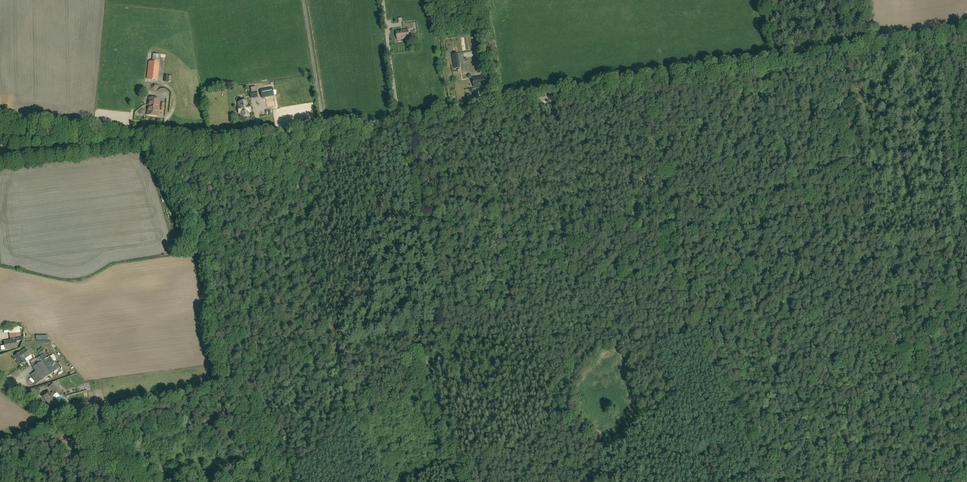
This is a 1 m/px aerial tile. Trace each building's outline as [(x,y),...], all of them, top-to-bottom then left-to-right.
[(397,33),(397,40),(409,39),(408,30),(403,31),(404,32),(397,33)] [(474,85),(474,88),(487,86),(486,77),(473,79),(473,83),(473,85),(474,85)] [(455,85),(456,93),(470,91),(469,83),(455,85)] [(260,90),(262,98),(274,96),(272,88),(260,90)] [(158,116),(159,108),(160,99),(149,98),(147,115),(158,116)] [(250,115),(249,111),(251,111),(251,110),(250,110),(250,109),(251,109),(250,104),(248,105),(247,101),(245,101),(240,102),(238,102),(239,107),(241,106),(242,112),(240,112),(241,116),(242,116),(248,115),(250,115)] [(17,348),(16,341),(24,340),(24,337),(16,338),(16,339),(4,341),(6,350),(17,348)] [(26,348),(15,356),(21,365),(26,362),(25,359),(30,355),(26,348)] [(59,369),(53,361),(50,356),(42,361),(42,362),(33,368),(36,371),(30,375),(36,384),(59,369)] [(47,401),(59,390),(58,388),(62,388),(60,386),(56,386),(53,383),(49,387),(53,392),(52,392),(53,393),(51,394),(48,390),(42,396),(47,401)] [(60,397),(59,396),(62,394),(59,390),(47,401),(53,408),(60,402),(58,399),(60,397)] [(94,407),(90,407),(89,406),(81,407),(81,408),(78,408),(78,415),(79,415),(79,416),(90,416),(90,415),(94,415),(94,407)]
